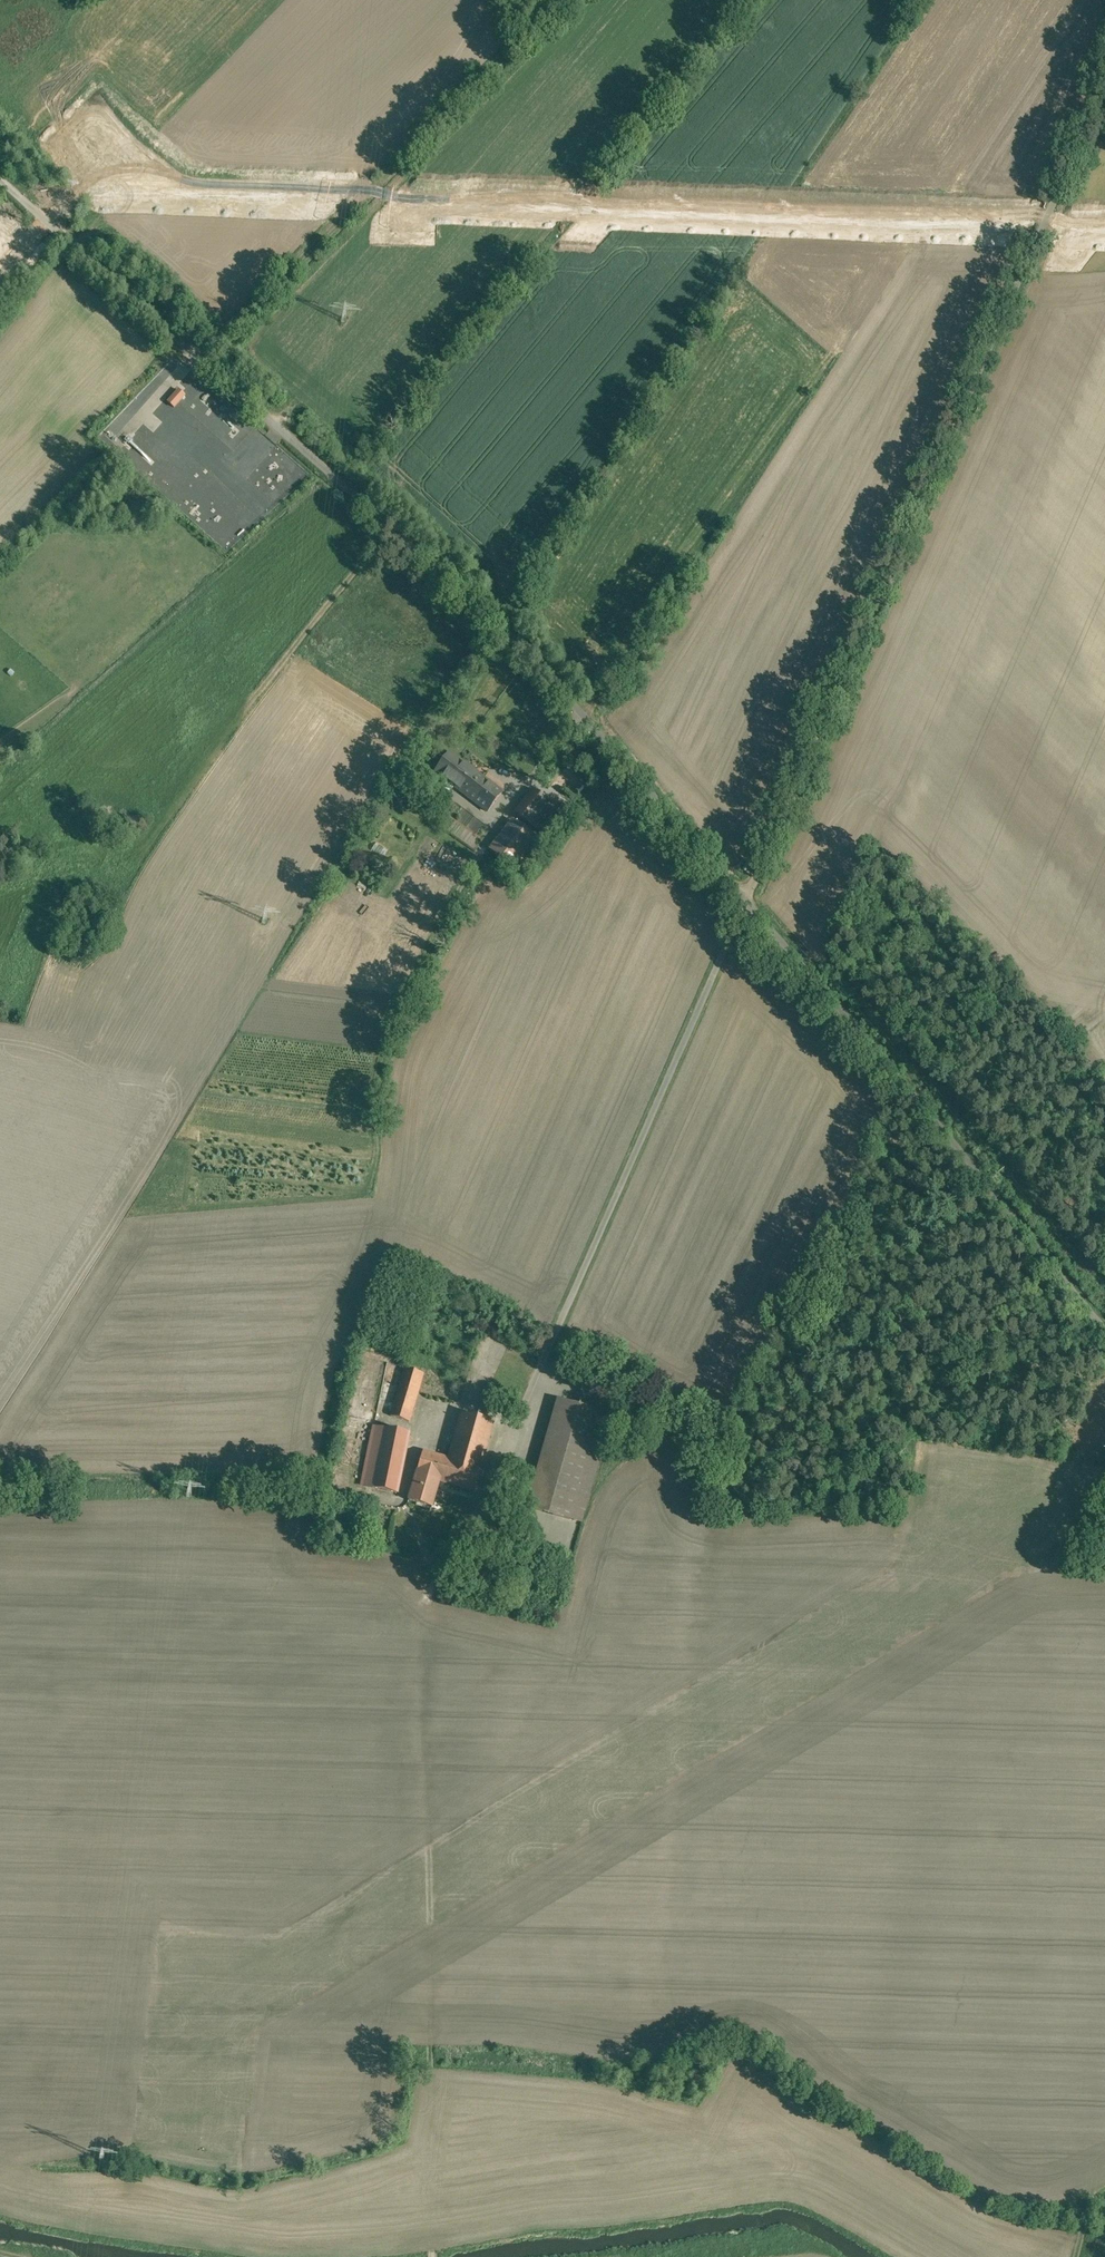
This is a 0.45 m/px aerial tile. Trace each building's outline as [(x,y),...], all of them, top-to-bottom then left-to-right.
[(161,373),(166,378),(172,373),(167,368),(161,373)] [(149,386),(142,394),(147,399),(154,390),(149,386)] [(179,391),(168,402),(174,408),(185,396),(179,391)] [(243,459),(236,472),(248,479),(255,467),(243,459)] [(502,794),(448,754),(435,772),(488,812),(502,794)] [(559,810),(532,790),(515,814),(542,834),(559,810)] [(513,868),(536,840),(513,821),(490,849),(513,868)] [(375,842),(370,852),(383,858),(387,848),(375,842)] [(407,1360),(388,1353),(372,1398),(391,1405),(407,1360)] [(585,1401),(543,1388),(508,1495),(550,1508),(585,1401)] [(480,1414),(445,1403),(424,1466),(459,1477),(480,1414)] [(391,1421),(354,1411),(339,1469),(376,1479),(391,1421)] [(413,1500),(427,1446),(402,1439),(388,1493),(413,1500)]
